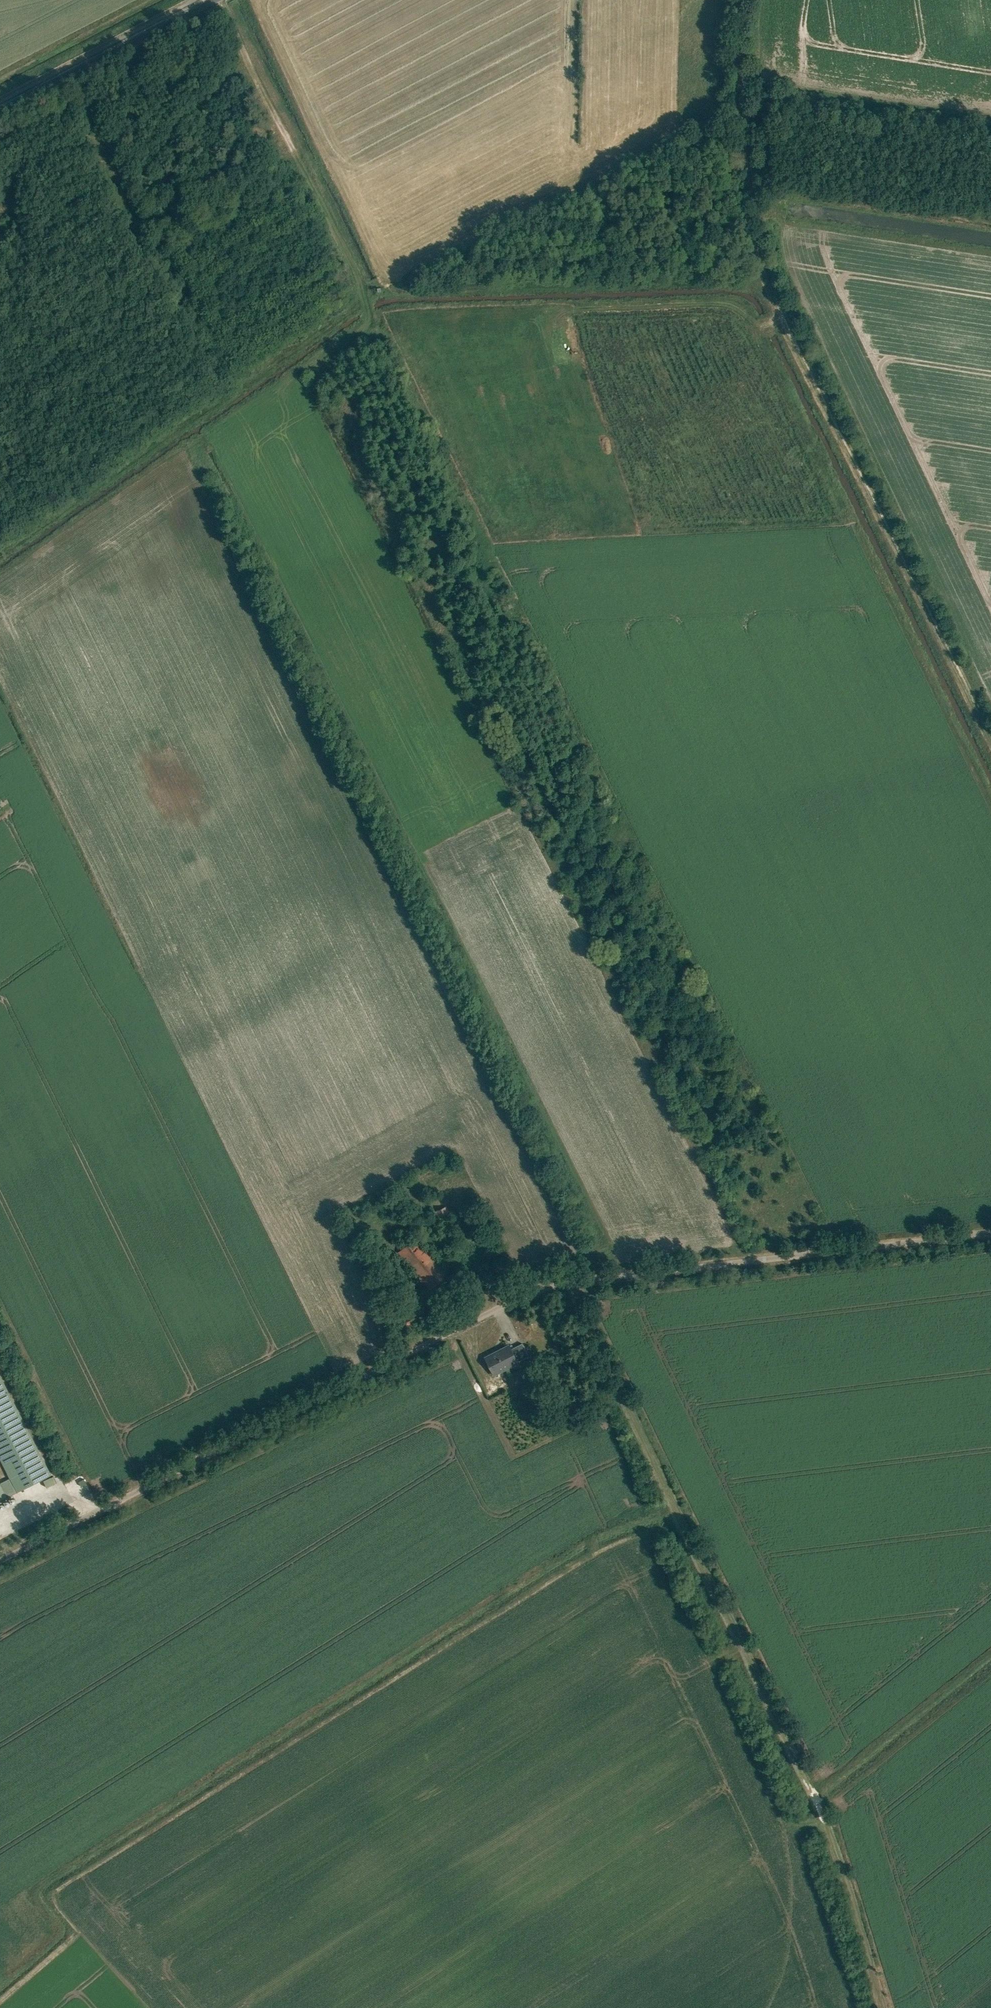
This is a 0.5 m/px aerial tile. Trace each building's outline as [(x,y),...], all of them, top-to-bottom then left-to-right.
[(427,1204),(435,1217),(445,1212),(437,1198),(427,1204)] [(408,1230),(388,1245),(420,1287),(443,1270),(420,1241),(418,1242),(408,1230)] [(474,1348),(486,1369),(512,1356),(523,1350),(514,1334),(504,1340),(501,1334),(474,1348)] [(54,1475),(0,1374),(0,1464),(8,1479),(0,1483),(0,1502),(54,1475)]
